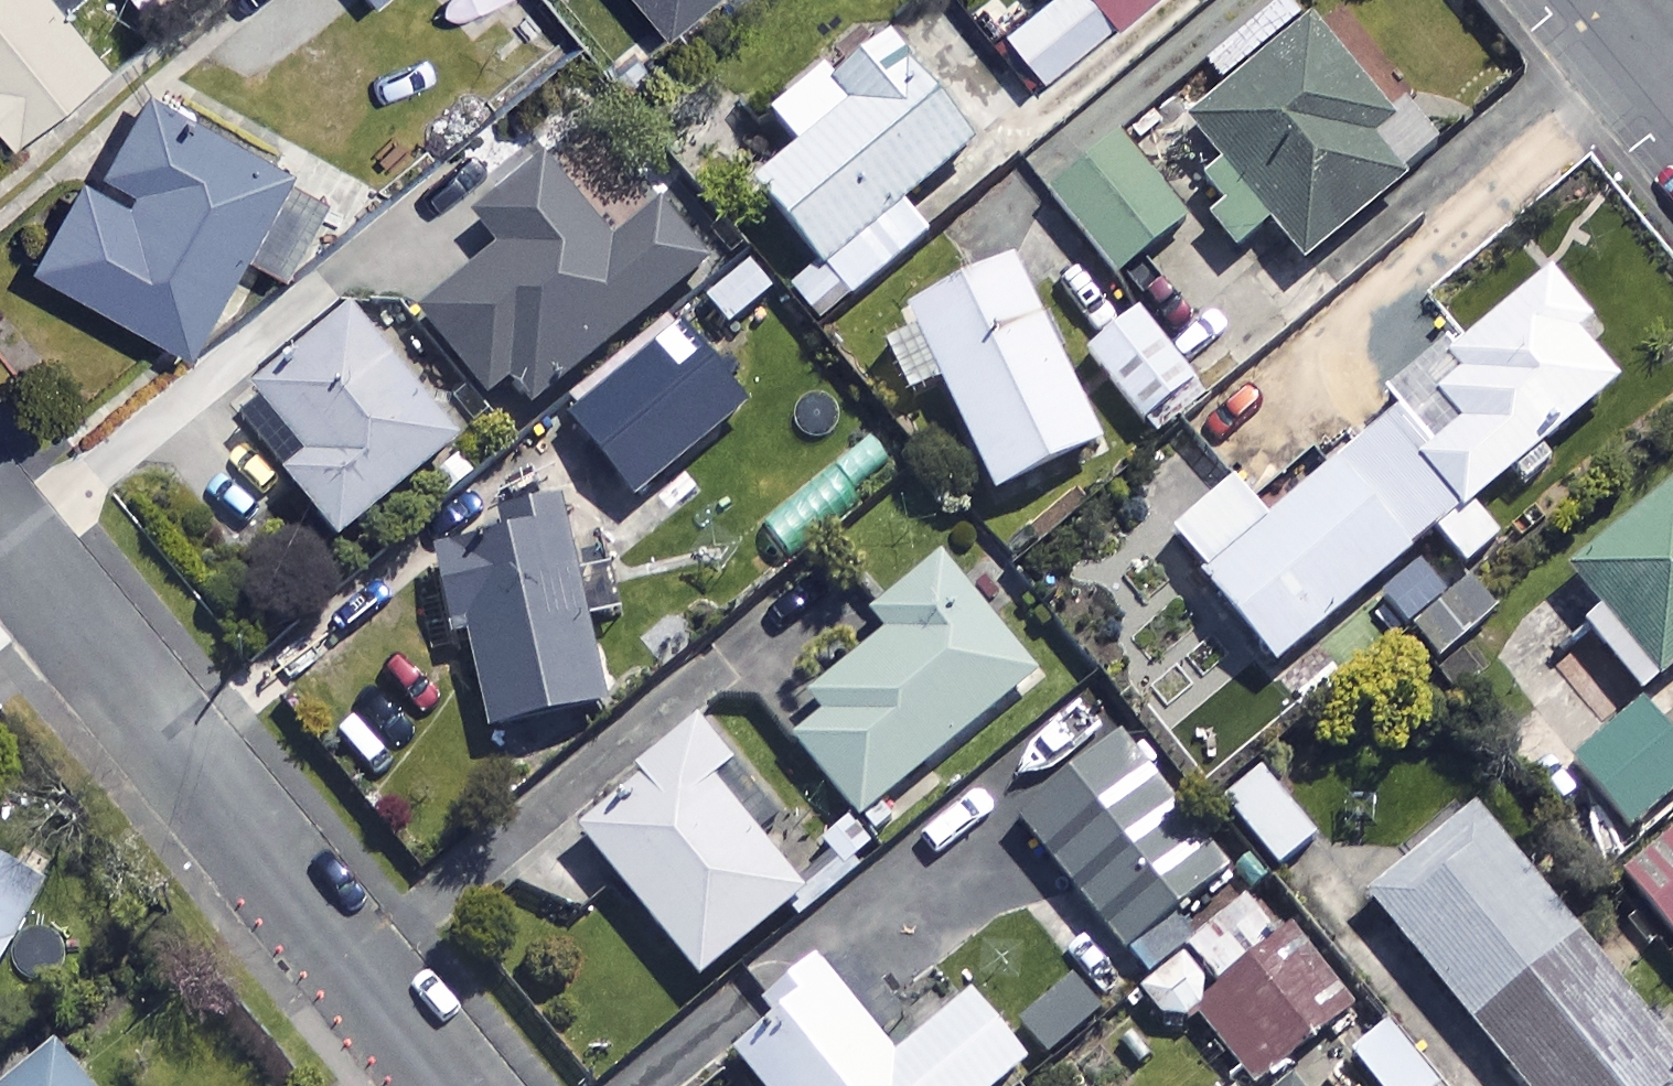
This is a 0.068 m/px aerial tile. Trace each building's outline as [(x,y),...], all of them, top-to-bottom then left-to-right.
[(18,140),(111,66),(64,8),(74,0),(0,0),(0,117),(18,140)] [(669,37),(716,0),(640,0),(669,37)] [(1004,31),(1043,81),(1148,0),(1043,0),(1004,31)] [(1388,211),(1421,183),(1414,174),(1446,146),(1417,113),(1397,129),(1313,32),(1198,131),(1218,155),(1197,174),(1230,212),(1214,225),(1245,260),(1274,235),(1311,277),(1334,258),(1346,272),(1400,225),(1388,211)] [(982,149),(896,44),(842,89),(832,76),(780,119),(810,155),(765,192),(830,270),(798,296),(826,330),(937,239),(911,208),(982,149)] [(190,352),(248,254),(279,272),(328,191),(155,89),(98,185),(89,180),(39,263),(190,352)] [(1198,218),(1131,142),(1060,204),(1127,280),(1198,218)] [(478,224),(507,261),(433,319),(497,401),(517,385),(541,416),(718,277),(670,217),(624,253),(554,164),(478,224)] [(1108,451),(1021,270),(884,336),(916,403),(948,387),(1004,502),(1108,451)] [(1405,419),(1483,512),(1631,388),(1595,345),(1609,334),(1560,276),(1398,411),(1405,419)] [(475,443),(368,313),(263,399),(314,461),(292,480),(348,547),(475,443)] [(1205,398),(1145,316),(1092,354),(1152,436),(1205,398)] [(753,411),(689,335),(579,428),(643,504),(753,411)] [(1483,512),(1405,419),(1210,584),(1283,671),(1441,539),(1468,571),(1506,539),(1483,512)] [(1648,708),(1672,688),(1672,497),(1519,616),(1553,660),(1589,632),(1648,708)] [(627,618),(597,502),(504,525),(509,544),(443,561),(463,641),(473,639),(498,739),(612,710),(591,627),(627,618)] [(1041,679),(942,559),(881,609),(900,633),(788,726),(868,822),(1041,679)] [(1444,672),(1508,614),(1476,578),(1411,635),(1444,672)] [(1651,706),(1577,762),(1635,837),(1672,808),(1672,735),(1651,706)] [(757,788),(714,733),(587,833),(705,983),(808,902),(733,807),(757,788)] [(1179,918),(1237,871),(1128,736),(1022,822),(1152,981),(1199,943),(1179,918)] [(1322,842),(1271,778),(1232,808),(1283,873),(1322,842)] [(1482,817),(1375,904),(1524,1085),(1672,1085),(1672,1050),(1482,817)] [(1625,875),(1672,931),(1672,834),(1625,875)] [(606,877),(552,848),(529,891),(584,919),(606,877)] [(0,864),(0,986),(51,892),(0,864)] [(1137,993),(1172,1035),(1188,1022),(1240,1085),(1267,1085),(1356,1013),(1291,934),(1285,939),(1246,892),(1194,934),(1199,943),(1152,981),(1137,993)] [(826,968),(771,1012),(783,1027),(742,1059),(764,1085),(1016,1085),(1037,1069),(982,999),(902,1063),(826,968)] [(1393,1032),(1358,1062),(1378,1085),(1438,1085),(1393,1032)] [(61,1053),(26,1085),(92,1085),(61,1053)] [(1082,1077),(1071,1085),(1089,1085),(1082,1077)]
